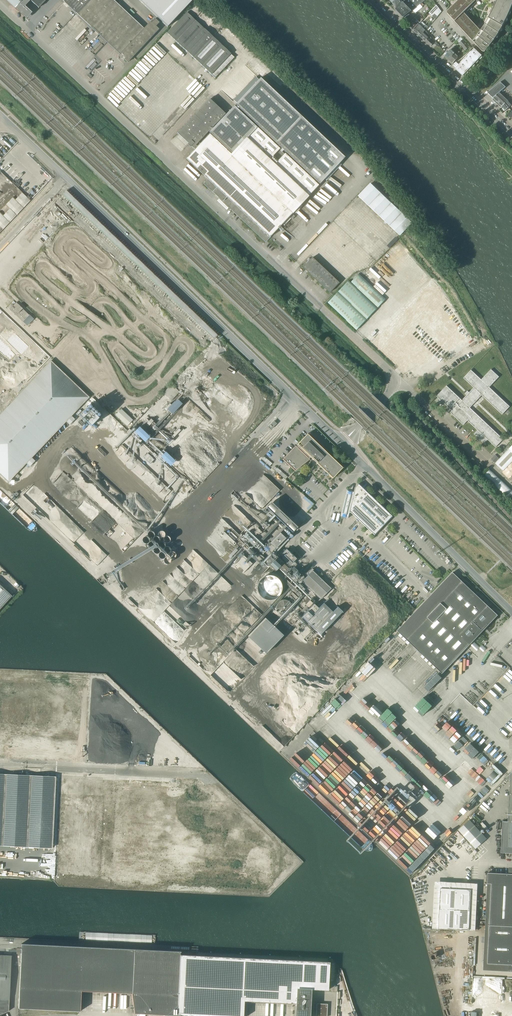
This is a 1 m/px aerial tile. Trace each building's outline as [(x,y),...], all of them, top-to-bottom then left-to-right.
[(23,15),(28,9),(20,2),(23,0),(6,0),(15,8),(23,15)] [(101,37),(120,54),(120,55),(121,53),(123,55),(121,58),(123,60),(124,60),(127,63),(129,61),(131,59),(132,58),(159,30),(155,27),(157,25),(155,23),(157,21),(155,19),(151,23),(150,22),(147,25),(148,25),(147,26),(146,26),(145,27),(144,29),(113,0),(63,0),(63,1),(101,37)] [(168,27),(193,0),(140,0),(168,27)] [(425,0),(405,0),(396,9),(398,12),(401,15),(404,18),(411,11),(415,8),(420,5),(425,1),(425,0)] [(448,11),(447,12),(447,13),(447,14),(448,14),(478,47),(482,51),(483,52),(484,52),(485,52),(485,51),(489,47),(490,45),(494,41),(495,39),(498,34),(499,33),(504,25),(505,23),(507,18),(508,17),(511,11),(511,9),(511,8),(511,0),(496,0),(497,1),(497,2),(497,3),(496,4),(494,11),(490,17),(489,19),(486,25),(483,29),(482,30),(481,30),(480,30),(478,29),(466,16),(466,15),(466,14),(466,13),(477,2),(478,3),(480,0),(459,0),(448,11)] [(439,9),(438,7),(436,5),(434,8),(429,13),(432,16),(433,17),(435,19),(437,17),(439,15),(441,12),(439,9)] [(167,33),(215,78),(234,58),(204,29),(187,13),(167,33)] [(423,20),(418,15),(415,18),(408,26),(413,30),(419,23),(420,23),(423,20)] [(414,31),(417,34),(425,24),(422,22),(420,24),(419,25),(414,31)] [(417,34),(420,37),(425,30),(426,29),(428,27),(425,24),(417,34)] [(425,30),(420,37),(427,43),(430,46),(434,43),(430,40),(431,38),(425,30)] [(456,63),(453,66),(464,77),(468,73),(467,72),(482,56),(473,48),(472,48),(472,49),(470,51),(465,55),(462,57),(455,63),(456,63)] [(445,56),(448,60),(458,50),(456,49),(453,52),(451,50),(445,56)] [(458,50),(448,60),(452,64),(459,57),(456,55),(459,52),(458,50)] [(502,107),(511,99),(511,69),(500,82),(500,83),(487,93),(493,98),(502,107)] [(177,134),(188,144),(187,145),(190,147),(191,146),(193,148),(209,132),(209,133),(232,154),(231,155),(209,134),(186,159),(208,179),(204,184),(225,204),(226,205),(227,205),(265,242),(318,186),(310,178),(311,177),(319,184),(344,158),(260,78),(235,105),(239,109),(238,110),(234,106),(226,115),(209,99),(177,134)] [(502,107),(505,111),(511,105),(511,99),(502,107)] [(413,223),(370,183),(358,196),(400,236),(413,223)] [(305,265),(302,268),(303,268),(303,267),(305,270),(308,272),(307,272),(308,272),(310,274),(310,275),(310,274),(312,276),(312,277),(313,277),(315,279),(317,281),(320,283),(319,284),(320,284),(320,283),(322,285),(322,286),(324,288),(325,288),(327,290),(329,292),(329,293),(339,283),(338,283),(336,281),(336,280),(336,281),(333,279),(334,278),(333,278),(331,276),(328,274),(329,274),(328,274),(326,272),(326,271),(326,272),(324,269),(323,269),(321,267),(322,267),(321,267),(319,265),(316,263),(317,262),(316,263),(314,260),(312,258),(309,261),(309,260),(305,264),(305,265)] [(358,274),(351,282),(378,308),(386,300),(358,274)] [(348,281),(338,292),(368,319),(378,309),(348,281)] [(338,292),(327,303),(356,329),(357,331),(368,319),(338,292)] [(10,309),(23,322),(29,315),(16,302),(10,309)] [(4,476),(2,477),(3,478),(4,477),(8,480),(8,482),(9,482),(9,480),(13,476),(14,477),(13,476),(17,472),(18,473),(19,472),(17,471),(21,467),(23,468),(22,467),(26,462),(27,464),(27,463),(30,466),(29,467),(35,461),(35,460),(34,461),(32,459),(31,457),(35,453),(36,454),(35,453),(39,448),(40,450),(41,449),(39,448),(43,444),(45,445),(44,443),(48,439),(49,440),(48,439),(52,435),(53,436),(54,435),(53,434),(57,430),(58,431),(57,430),(61,425),(62,426),(63,426),(61,425),(66,421),(67,422),(69,424),(69,425),(75,419),(74,419),(71,417),(70,416),(74,411),(76,413),(76,412),(75,411),(79,407),(80,408),(79,406),(83,402),(84,403),(85,403),(83,402),(87,398),(89,398),(89,397),(87,397),(83,393),(84,392),(83,393),(79,389),(80,388),(79,387),(78,388),(74,384),(75,383),(74,384),(69,380),(71,379),(70,378),(69,380),(65,376),(66,374),(64,375),(60,371),(61,370),(60,371),(55,367),(57,365),(56,365),(55,366),(51,362),(51,361),(50,361),(50,362),(46,367),(45,365),(45,366),(46,367),(42,371),(41,370),(40,370),(42,372),(38,376),(36,375),(37,376),(33,380),(32,379),(32,380),(33,381),(29,385),(28,384),(27,384),(28,385),(24,390),(23,389),(24,390),(20,394),(19,393),(18,394),(20,395),(16,399),(14,398),(15,399),(11,404),(10,402),(10,403),(11,404),(7,408),(5,407),(6,409),(2,413),(1,412),(2,413),(0,415),(0,473),(4,476)] [(484,444),(488,440),(496,447),(498,444),(498,445),(498,444),(501,442),(503,439),(500,437),(498,434),(495,432),(493,430),(490,427),(488,425),(485,422),(483,420),(482,420),(480,418),(480,417),(480,418),(477,415),(475,413),(472,410),(470,408),(472,405),(474,403),(475,403),(477,400),(479,398),(479,397),(482,395),(484,397),(487,400),(489,402),(490,402),(492,404),(492,405),(495,407),(494,407),(495,407),(497,409),(500,412),(502,414),(505,412),(507,409),(509,407),(509,406),(509,407),(507,404),(504,402),(502,399),(499,397),(497,395),(497,394),(497,395),(494,392),(492,390),(491,390),(489,387),(491,385),(492,385),(491,385),(494,382),(496,380),(499,377),(496,375),(494,372),(491,370),(489,372),(489,373),(486,375),(484,377),(484,378),(482,380),(481,380),(479,378),(476,375),(474,373),(471,371),(471,370),(469,373),(466,376),(466,375),(466,376),(464,378),(467,380),(466,381),(467,381),(469,383),(472,385),(474,388),(472,390),(469,393),(469,392),(466,395),(467,395),(467,396),(465,398),(464,398),(462,401),(462,400),(462,401),(459,398),(460,398),(459,398),(457,396),(454,394),(454,393),(452,391),(449,389),(447,386),(444,389),(442,391),(439,394),(437,396),(440,399),(442,401),(445,403),(445,404),(447,406),(450,408),(452,411),(451,412),(451,413),(453,415),(456,417),(458,420),(461,422),(463,424),(463,425),(465,423),(468,420),(478,430),(474,434),(478,438),(477,438),(480,441),(480,440),(484,444)] [(173,386),(174,385),(172,384),(163,393),(171,400),(179,392),(173,386)] [(170,403),(166,408),(171,413),(182,402),(176,397),(170,403)] [(90,404),(80,415),(91,426),(97,420),(101,415),(90,404)] [(115,415),(127,426),(132,421),(133,420),(132,420),(121,409),(120,410),(115,415)] [(139,425),(133,430),(144,440),(149,435),(139,425)] [(323,451),(320,449),(306,436),(304,439),(304,438),(303,438),(297,445),(296,447),(295,446),(283,459),(295,471),(309,460),(309,459),(310,457),(332,478),(342,468),(326,452),(326,453),(325,454),(324,453),(325,453),(325,452),(324,451),(323,451)] [(503,471),(511,462),(511,452),(509,449),(495,463),(503,471)] [(139,457),(142,460),(145,462),(144,462),(147,465),(154,458),(151,455),(148,453),(149,453),(146,450),(139,457)] [(161,457),(170,466),(175,461),(165,452),(161,457)] [(166,475),(170,480),(174,476),(170,471),(166,475)] [(352,513),(354,515),(375,535),(393,516),(359,484),(355,488),(354,492),(350,491),(347,491),(341,516),(344,517),(349,518),(350,513),(352,513)] [(280,555),(290,565),(296,559),(286,549),(280,555)] [(307,573),(308,574),(301,582),(314,594),(320,599),(331,588),(317,575),(318,574),(312,568),(307,573)] [(397,631),(407,640),(442,674),(498,615),(462,581),(453,572),(400,628),(397,631)] [(281,587),(281,585),(281,583),(280,581),(278,579),(277,578),(275,577),(273,576),(271,576),(269,576),(267,576),(264,578),(262,579),(261,580),(260,582),(259,585),(259,587),(259,589),(260,591),(261,593),(262,595),(264,596),(265,597),(268,598),(270,598),(272,598),(274,597),(276,597),(278,595),(279,593),(280,592),(281,590),(281,587)] [(12,596),(0,585),(0,609),(12,596)] [(301,617),(306,622),(315,630),(325,620),(330,614),(332,612),(323,603),(318,608),(314,604),(301,617)] [(0,775),(0,845),(52,848),(55,777),(0,775)] [(458,830),(479,853),(490,842),(470,820),(458,830)] [(488,873),(487,883),(491,883),(488,963),(510,964),(509,970),(511,970),(511,874),(488,873)] [(439,929),(469,930),(471,890),(441,888),(439,929)] [(177,1015),(180,955),(180,952),(181,952),(181,951),(21,944),(22,944),(22,946),(22,948),(21,948),(18,1008),(81,1011),(81,991),(132,993),(134,1013),(176,1015),(177,1015)] [(9,1011),(11,956),(0,955),(0,1015),(9,1011)] [(177,1015),(180,1015),(185,1015),(243,1015),(244,1001),(296,1003),(296,1015),(309,1015),(310,989),(328,990),(329,962),(180,955),(177,1015)] [(317,1003),(316,1015),(326,1015),(327,1004),(317,1003)]
